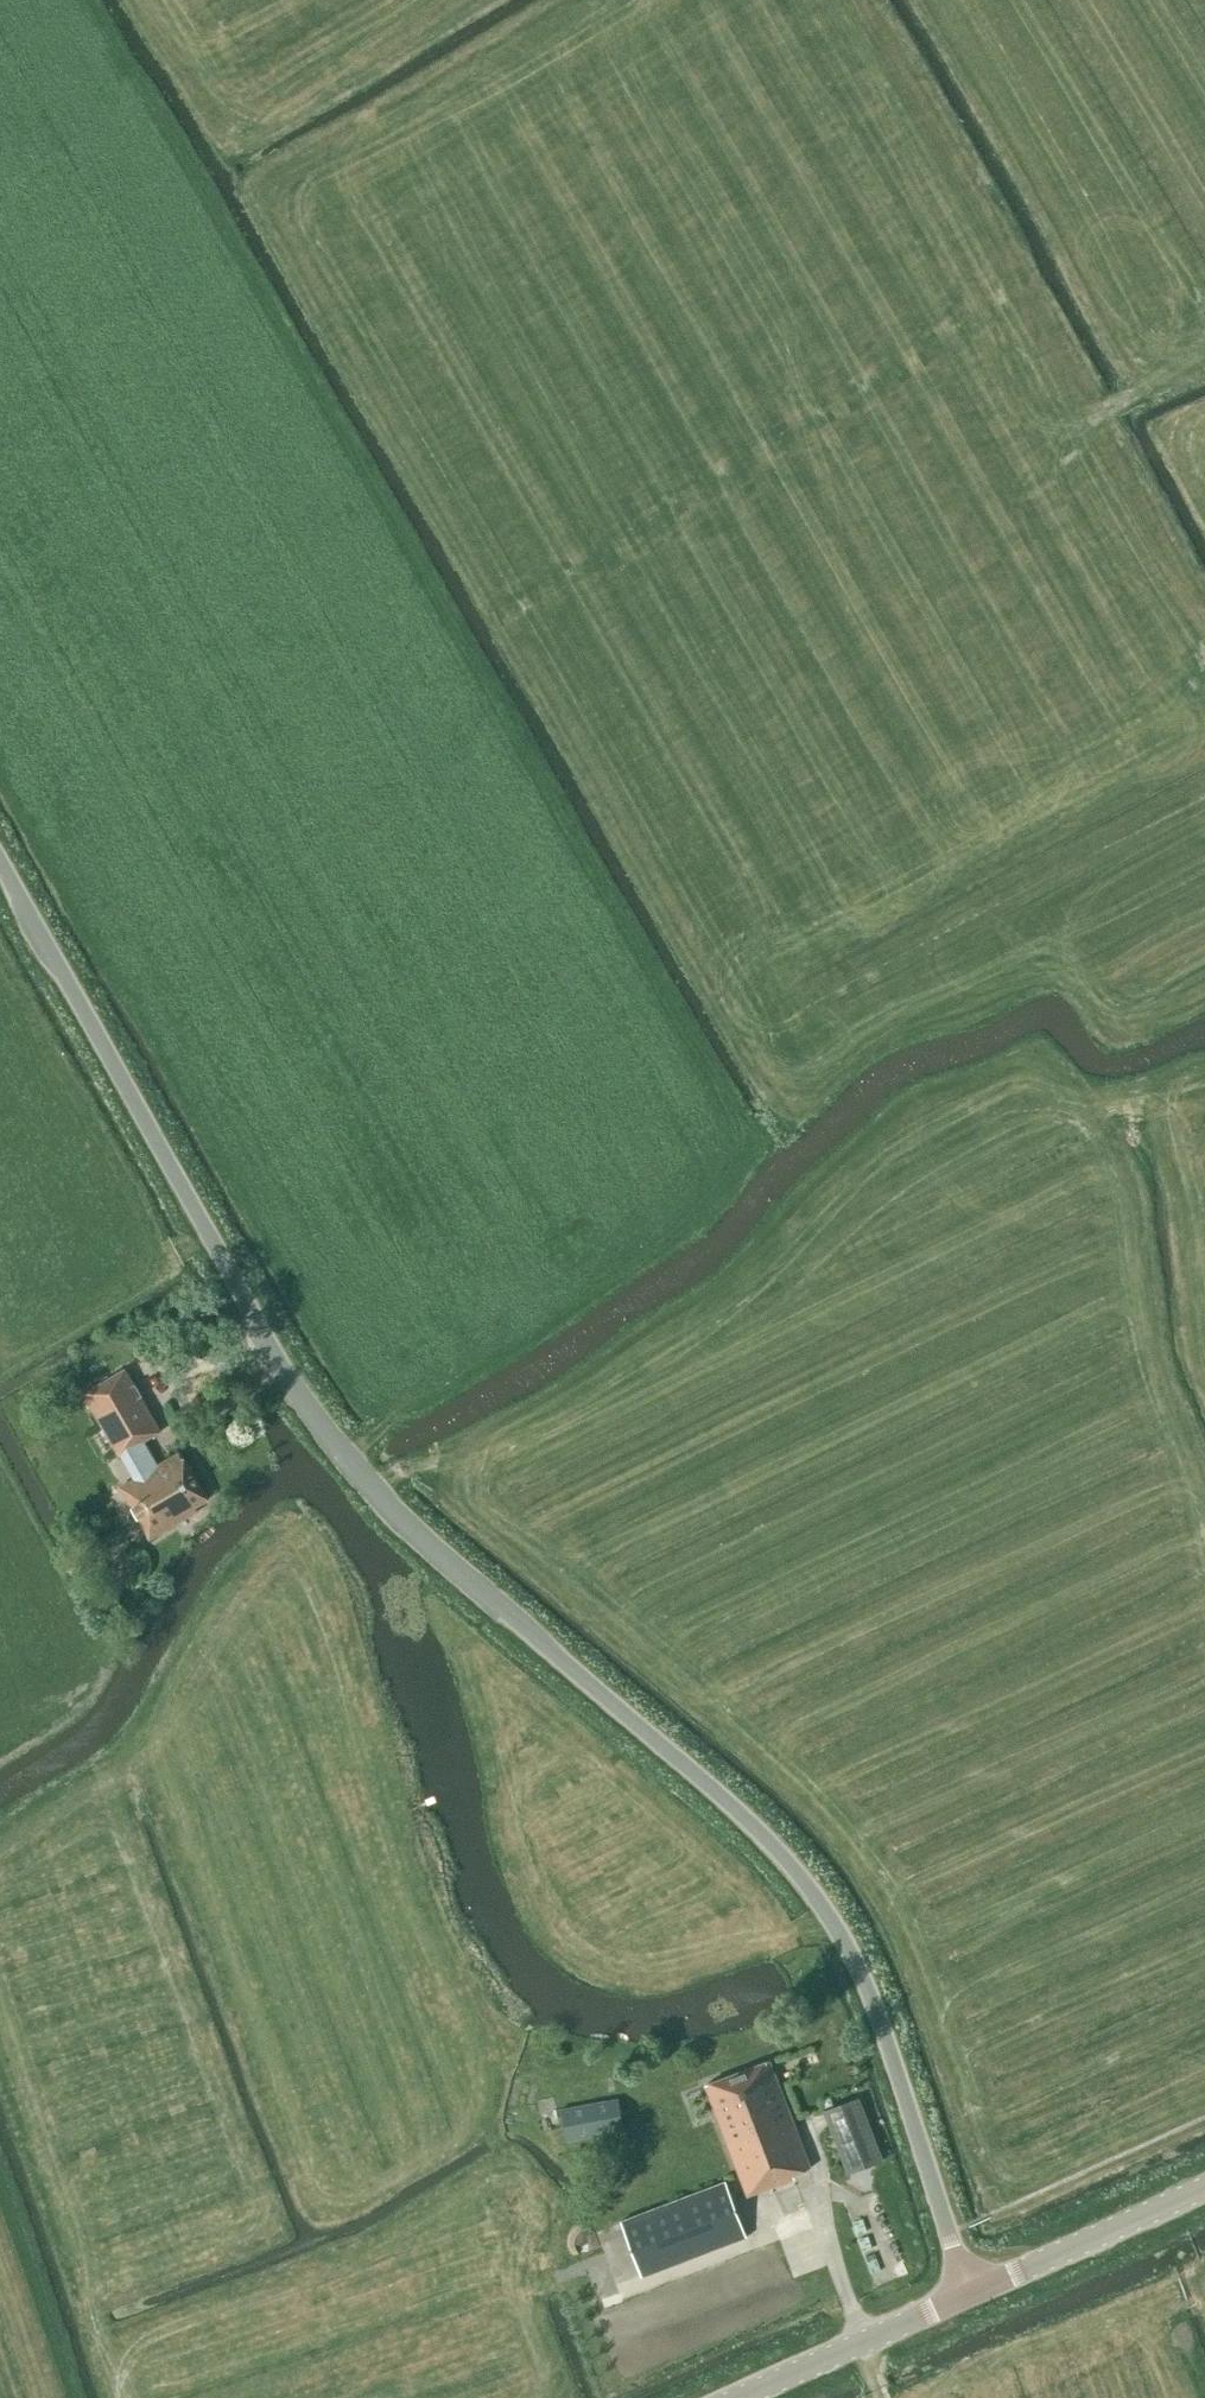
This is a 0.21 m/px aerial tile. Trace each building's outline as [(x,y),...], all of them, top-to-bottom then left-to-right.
[(153,1468),(140,1444),(161,1432),(125,1369),(83,1393),(119,1456),(128,1450),(141,1475),(119,1488),(149,1539),(198,1511),(195,1507),(208,1499),(188,1464),(186,1466),(179,1453),(153,1468)] [(705,2087),(747,2197),(793,2179),(792,2176),(809,2169),(769,2062),(705,2087)] [(826,2108),(832,2105),(830,2099),(823,2101),(826,2108)] [(567,2141),(623,2131),(618,2100),(562,2110),(567,2141)] [(847,2175),(871,2165),(881,2162),(858,2100),(823,2113),(847,2175)] [(641,2277),(746,2237),(725,2182),(620,2222),(641,2277)]
